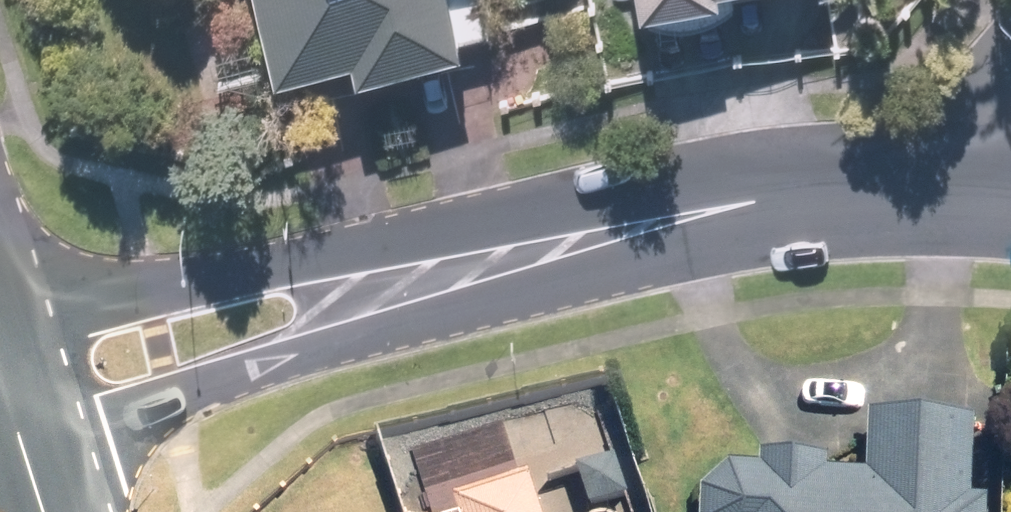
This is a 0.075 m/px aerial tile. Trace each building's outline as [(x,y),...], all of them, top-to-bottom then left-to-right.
[(261,75),(345,56),(350,80),(458,55),(445,0),(244,0),(261,75)] [(618,10),(717,2),(717,0),(617,0),(618,10)] [(989,501),(969,501),(972,415),(865,411),(862,480),(814,479),(815,461),(754,459),(753,474),(724,473),(705,484),(695,499),(693,511),(988,511),(989,501)] [(611,455),(569,469),(584,511),(586,511),(626,498),(611,455)] [(516,478),(442,504),(445,511),(528,511),(516,478)]
